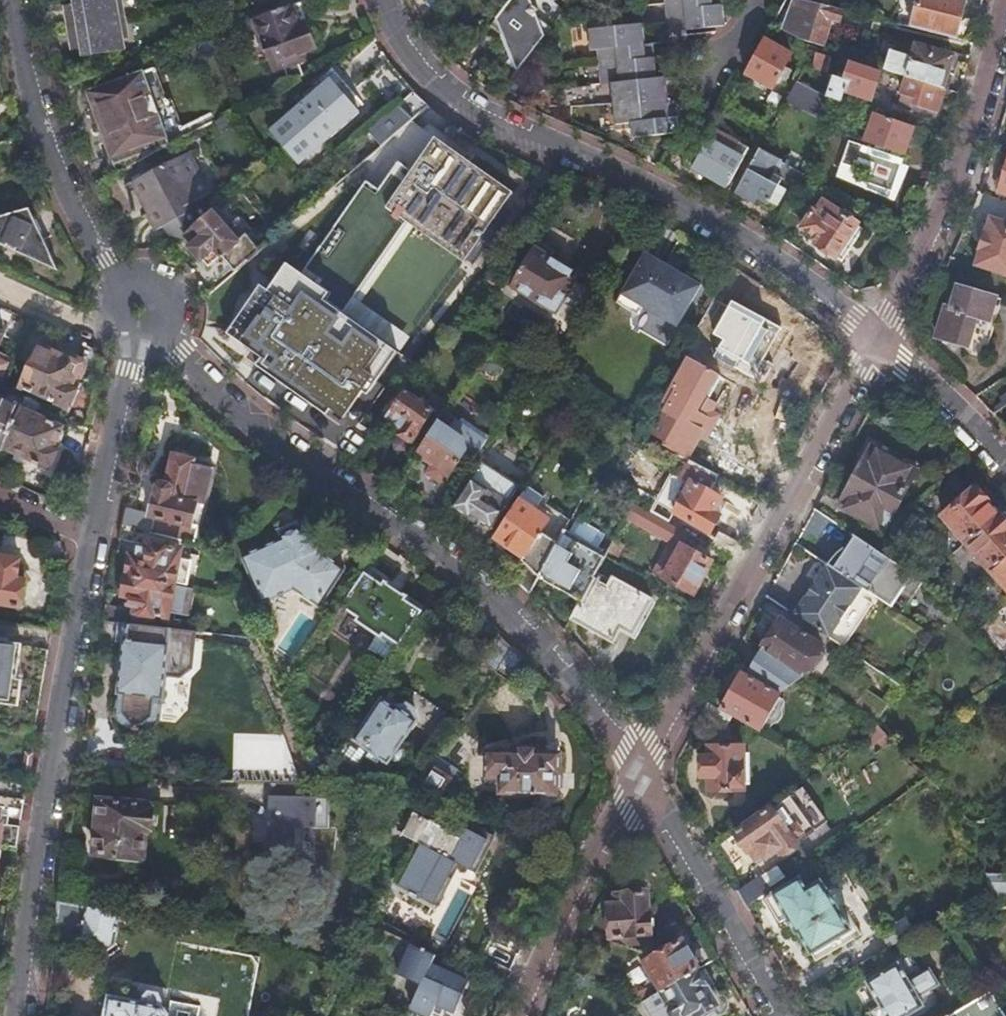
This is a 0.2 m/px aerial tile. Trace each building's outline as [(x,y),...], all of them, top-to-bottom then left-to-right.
[(71,8),(80,7),(79,0),(76,0),(69,1),(71,8)] [(71,8),(77,39),(86,37),(87,45),(89,54),(129,46),(128,37),(133,36),(126,0),(79,0),(80,7),(71,8)] [(529,0),(512,0),(497,18),(504,33),(503,34),(502,36),(511,56),(514,55),(519,69),(545,36),(538,19),(530,2),(529,0)] [(670,31),(682,30),(716,26),(718,26),(725,25),(724,18),(723,4),(723,0),(666,0),(670,31)] [(809,0),(785,0),(773,23),(800,34),(801,35),(820,42),(827,18),(841,22),(844,9),(813,1),(809,0)] [(912,27),(958,39),(969,0),(919,0),(912,27)] [(300,25),(293,6),(255,19),(273,71),(301,60),(298,54),(317,48),(307,22),(300,25)] [(497,18),(492,25),(503,34),(504,33),(497,18)] [(548,33),(551,29),(538,19),(545,36),(548,33)] [(616,124),(618,124),(646,80),(667,92),(666,85),(666,76),(658,77),(657,77),(656,70),(655,58),(654,42),(645,43),(644,34),(643,23),(589,28),(591,50),(599,50),(599,58),(602,84),(611,83),(616,124)] [(878,36),(873,47),(892,55),(897,43),(878,36)] [(86,37),(77,39),(78,46),(87,45),(86,37)] [(792,53),(764,37),(760,46),(745,72),(772,86),(792,53)] [(897,52),(891,69),(908,75),(944,88),(954,57),(919,45),(915,58),(897,52)] [(805,66),(797,82),(833,95),(843,99),(847,89),(870,97),(875,84),(878,85),(883,72),(852,61),(848,71),(839,68),(836,77),(825,72),(830,56),(817,51),(811,68),(805,66)] [(514,55),(511,56),(507,61),(519,69),(514,55)] [(415,92),(389,60),(365,81),(393,110),(415,92)] [(330,81),(272,130),(299,164),(358,114),(346,99),(354,93),(334,69),(326,75),(330,81)] [(90,90),(116,171),(165,146),(142,73),(90,90)] [(944,88),(908,75),(902,92),(916,97),(912,111),(935,119),(945,88),(944,88)] [(646,80),(618,124),(631,122),(632,131),(642,130),(643,136),(680,132),(678,116),(670,117),(669,111),(668,96),(667,92),(646,80)] [(797,82),(795,81),(786,99),(831,121),(833,95),(797,82)] [(415,92),(393,110),(403,122),(425,102),(415,92)] [(915,125),(878,112),(867,140),(878,144),(886,147),(904,153),(915,125)] [(410,121),(350,173),(376,192),(370,201),(384,211),(399,222),(404,214),(468,260),(513,197),(410,121)] [(739,142),(714,128),(708,140),(692,168),(726,187),(742,158),(733,152),(739,142)] [(692,168),(708,140),(703,138),(693,156),(691,154),(686,164),(692,168)] [(885,150),(886,147),(878,144),(876,149),(851,140),(843,162),(856,167),(858,161),(873,166),(865,188),(891,197),(905,157),(885,150)] [(150,211),(148,212),(156,228),(186,213),(183,206),(210,192),(189,150),(134,179),(150,211)] [(759,150),(737,192),(750,199),(752,195),(769,204),(770,201),(778,205),(787,190),(773,182),(783,162),(759,150)] [(912,159),(905,157),(891,197),(898,199),(912,159)] [(384,211),(370,201),(314,279),(329,289),(384,211)] [(813,212),(802,230),(818,240),(815,245),(836,258),(857,224),(823,203),(816,214),(813,212)] [(55,273),(27,211),(0,218),(0,248),(4,250),(5,247),(13,251),(12,254),(55,273)] [(238,243),(211,211),(185,232),(196,246),(194,247),(203,259),(205,257),(211,266),(223,256),(236,272),(261,250),(248,235),(238,243)] [(463,267),(468,260),(404,214),(399,222),(463,267)] [(991,217),(986,232),(983,231),(977,249),(980,250),(975,265),(1005,275),(1005,222),(991,217)] [(533,247),(510,285),(571,321),(590,290),(575,281),(579,275),(533,247)] [(634,313),(638,305),(677,327),(701,285),(645,253),(616,303),(617,309),(628,315),(634,313)] [(329,289),(314,279),(291,262),(271,290),(265,286),(231,333),(263,356),(258,363),(326,412),(330,405),(340,412),(358,388),(367,394),(383,371),(312,320),(332,292),(329,289)] [(937,337),(970,347),(966,358),(1004,371),(1005,365),(1005,305),(961,290),(955,309),(947,306),(937,337)] [(727,304),(715,297),(690,340),(702,347),(727,304)] [(40,345),(22,383),(69,404),(86,366),(40,345)] [(669,405),(653,433),(689,454),(709,418),(700,412),(721,377),(689,358),(663,401),(669,405)] [(406,391),(386,419),(399,428),(398,430),(412,440),(433,410),(406,391)] [(1,446),(20,405),(0,396),(0,445),(1,446)] [(20,405),(1,446),(44,465),(63,425),(20,405)] [(455,418),(443,409),(436,419),(440,422),(421,450),(437,460),(435,463),(438,465),(434,471),(446,479),(466,450),(462,437),(448,427),(455,418)] [(873,447),(840,505),(885,531),(918,472),(873,447)] [(126,507),(123,524),(150,531),(190,540),(193,541),(196,542),(199,527),(215,467),(195,462),(196,459),(172,452),(164,481),(158,480),(149,512),(126,507)] [(485,461),(454,505),(471,518),(473,515),(493,528),(521,486),(485,461)] [(712,478),(682,461),(675,473),(692,482),(675,513),(710,533),(719,515),(714,512),(721,498),(716,495),(705,489),(710,482),(712,478)] [(692,482),(675,473),(658,504),(675,513),(692,482)] [(942,514),(965,541),(997,515),(987,503),(990,501),(977,486),(942,514)] [(727,501),(721,498),(714,512),(719,515),(727,501)] [(520,499),(495,536),(526,557),(550,520),(520,499)] [(656,516),(635,505),(628,519),(648,530),(656,516)] [(988,569),(1005,554),(1005,521),(999,513),(997,515),(965,541),(988,569)] [(281,534),(300,526),(297,520),(279,528),(281,534)] [(132,555),(128,575),(175,584),(176,582),(181,558),(182,552),(187,553),(190,540),(150,531),(123,524),(120,537),(148,544),(147,550),(139,548),(138,556),(132,555)] [(301,530),(300,526),(281,534),(283,537),(243,554),(263,601),(301,584),(324,600),(346,566),(326,553),(330,547),(302,529),(301,530)] [(568,531),(546,568),(540,579),(581,603),(594,580),(606,557),(590,547),(591,545),(568,531)] [(834,567),(863,586),(894,606),(902,593),(909,598),(911,599),(912,596),(923,581),(856,534),(845,551),(834,567)] [(615,542),(608,553),(616,558),(623,546),(615,542)] [(663,560),(655,574),(691,594),(710,561),(682,545),(670,565),(663,560)] [(840,547),(829,564),(834,567),(845,551),(840,547)] [(988,569),(1005,591),(1005,554),(988,569)] [(21,608),(26,581),(16,579),(19,559),(0,555),(0,605),(21,608)] [(193,560),(181,558),(176,582),(188,584),(193,560)] [(532,559),(517,582),(530,595),(540,579),(546,568),(532,559)] [(370,564),(368,567),(385,578),(387,575),(370,564)] [(814,585),(795,615),(829,639),(863,586),(834,567),(829,564),(814,585)] [(368,567),(344,604),(360,615),(358,618),(382,635),(385,631),(401,642),(427,606),(385,578),(368,567)] [(594,580),(581,603),(572,618),(614,642),(619,634),(622,628),(631,633),(650,598),(607,574),(601,584),(594,580)] [(187,616),(193,587),(175,584),(128,575),(123,595),(130,597),(128,604),(136,606),(134,616),(154,620),(155,616),(168,618),(169,613),(187,616)] [(809,582),(790,612),(795,615),(814,585),(809,582)] [(894,606),(902,612),(905,608),(911,599),(909,598),(902,593),(894,606)] [(659,603),(650,598),(631,633),(622,628),(619,634),(636,643),(659,603)] [(106,605),(104,619),(130,622),(132,610),(106,605)] [(794,669),(803,675),(822,647),(781,618),(767,638),(769,640),(764,648),(794,669)] [(104,619),(101,636),(125,639),(123,653),(120,673),(115,716),(128,729),(147,732),(162,721),(169,662),(186,664),(197,656),(201,630),(130,622),(104,619)] [(371,651),(388,662),(401,642),(385,631),(382,635),(371,651)] [(495,671),(512,647),(507,642),(499,634),(481,660),(495,671)] [(48,649),(19,645),(19,649),(0,646),(0,705),(11,707),(8,723),(35,727),(48,649)] [(512,647),(495,671),(508,681),(524,659),(512,646),(512,647)] [(794,669),(764,648),(753,667),(784,686),(794,669)] [(120,673),(123,653),(114,652),(112,672),(120,673)] [(732,715),(758,730),(780,692),(743,669),(721,708),(732,715)] [(853,703),(875,717),(885,702),(864,687),(853,703)] [(384,699),(355,739),(390,764),(421,722),(399,706),(397,708),(384,699)] [(732,715),(721,708),(709,700),(699,718),(722,732),(732,715)] [(706,757),(699,757),(699,776),(707,776),(706,790),(741,790),(741,745),(706,746),(706,757)] [(489,752),(487,767),(501,768),(499,786),(553,790),(557,759),(533,757),(534,750),(520,749),(519,755),(489,752)] [(432,771),(424,785),(439,793),(446,779),(432,771)] [(22,799),(25,782),(0,778),(0,796),(22,799)] [(300,782),(270,781),(268,827),(275,827),(275,841),(265,841),(265,880),(305,882),(306,828),(329,828),(329,799),(301,798),(300,782)] [(154,798),(100,797),(96,850),(119,850),(119,857),(145,857),(146,829),(151,829),(154,798)] [(772,808),(735,834),(748,852),(758,846),(768,861),(782,851),(786,857),(800,847),(797,844),(816,831),(792,797),(773,810),(772,808)] [(420,845),(397,888),(434,906),(456,864),(474,873),(494,837),(465,822),(458,836),(416,813),(403,836),(420,845)] [(18,826),(0,823),(0,845),(15,847),(18,826)] [(985,874),(986,890),(979,894),(1005,895),(1005,875),(985,874)] [(759,877),(738,892),(747,907),(769,891),(759,877)] [(800,878),(769,897),(783,920),(788,917),(799,935),(802,933),(814,954),(836,941),(840,948),(856,938),(820,881),(807,889),(800,878)] [(618,905),(609,906),(611,938),(655,936),(653,913),(649,913),(647,894),(617,897),(618,905)] [(60,902),(56,935),(80,939),(79,947),(112,953),(120,913),(60,902)] [(663,918),(672,933),(695,920),(686,904),(663,918)] [(662,990),(701,968),(684,940),(645,963),(652,973),(646,976),(651,985),(657,981),(662,990)] [(411,1007),(430,1015),(433,1015),(435,1011),(442,1014),(445,1007),(454,1012),(468,982),(433,966),(438,955),(414,944),(399,974),(422,985),(411,1007)] [(907,982),(920,974),(908,954),(895,961),(897,964),(907,982)] [(930,991),(939,987),(928,969),(920,974),(907,982),(897,964),(866,983),(879,1007),(866,1015),(867,1015),(909,1015),(923,1008),(918,999),(930,991)] [(645,1000),(655,1015),(663,1010),(670,1010),(673,1015),(680,1015),(694,1007),(699,1015),(705,1012),(707,1015),(715,1015),(725,1010),(701,968),(662,990),(645,1000)] [(991,990),(1005,1015),(1005,989),(996,987),(991,990)] [(947,1015),(1005,1015),(991,990),(988,991),(947,1015)] [(939,1005),(930,991),(918,999),(923,1008),(926,1013),(939,1005)] [(178,1015),(190,1015),(197,1015),(198,1006),(171,1004),(170,1012),(164,1011),(165,1003),(164,999),(163,996),(160,994),(157,993),(154,992),(150,993),(147,995),(145,997),(144,1000),(111,997),(109,1015),(178,1015)]
